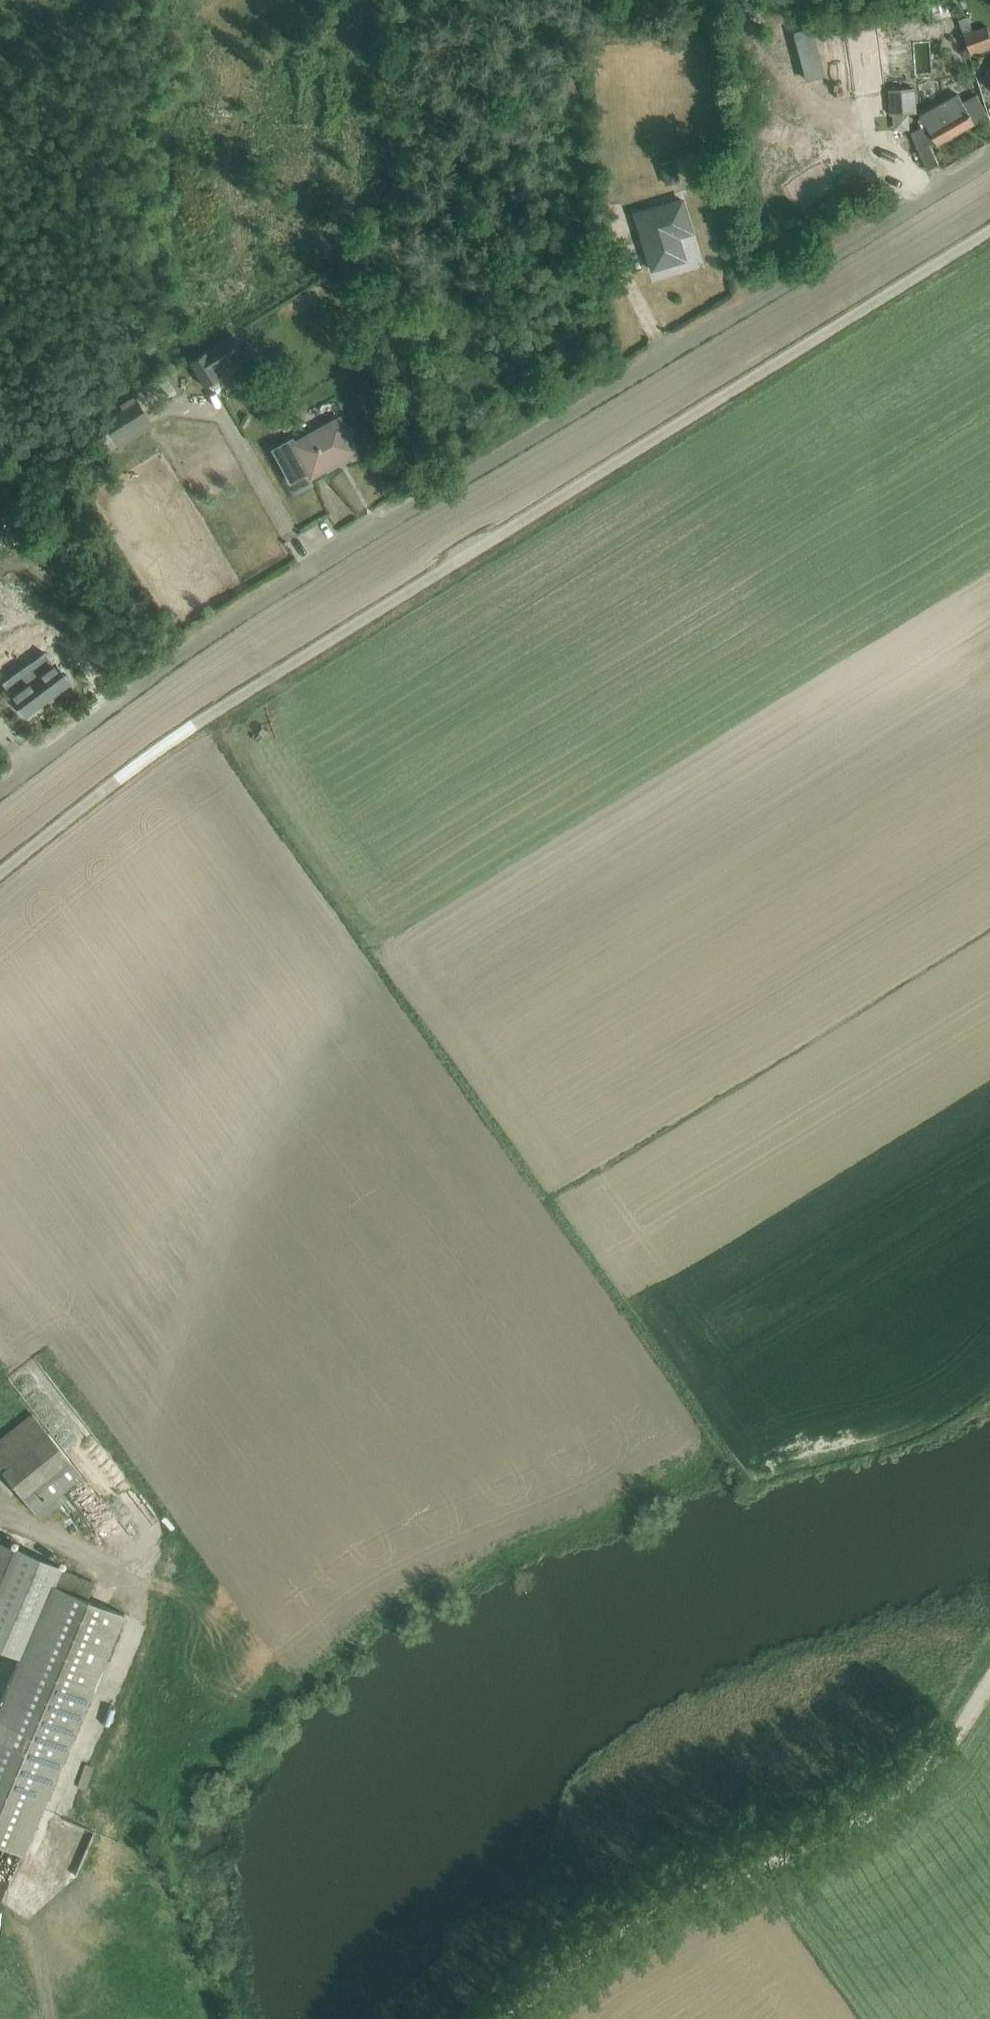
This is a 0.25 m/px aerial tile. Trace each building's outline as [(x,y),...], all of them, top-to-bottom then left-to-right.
[(965,35),(971,54),(989,47),(989,34),(988,28),(973,33),(968,18),(960,21),(965,35)] [(947,21),(922,19),(921,36),(946,38),(947,21)] [(889,91),(891,114),(916,112),(914,89),(889,91)] [(921,116),(938,144),(987,115),(975,95),(962,102),(958,95),(921,116)] [(909,135),(917,152),(926,171),(939,165),(921,129),(909,135)] [(823,162),(782,187),(797,211),(838,186),(823,162)] [(690,228),(681,199),(634,214),(652,270),(685,259),(676,232),(690,228)] [(232,335),(189,362),(204,387),(220,376),(216,369),(243,352),(239,347),(239,346),(232,335)] [(196,391),(179,393),(180,403),(197,401),(196,391)] [(120,445),(158,425),(147,405),(109,425),(120,445)] [(293,444),(311,476),(356,450),(338,418),(293,444)] [(12,696),(27,715),(68,684),(54,665),(12,696)] [(0,1439),(0,1470),(41,1520),(68,1499),(63,1493),(83,1477),(31,1414),(0,1439)] [(23,1854),(124,1614),(87,1598),(93,1582),(62,1569),(62,1567),(16,1548),(14,1549),(9,1547),(13,1537),(0,1532),(0,1650),(18,1658),(17,1661),(0,1654),(0,1674),(10,1678),(0,1702),(0,1844),(23,1854)]
